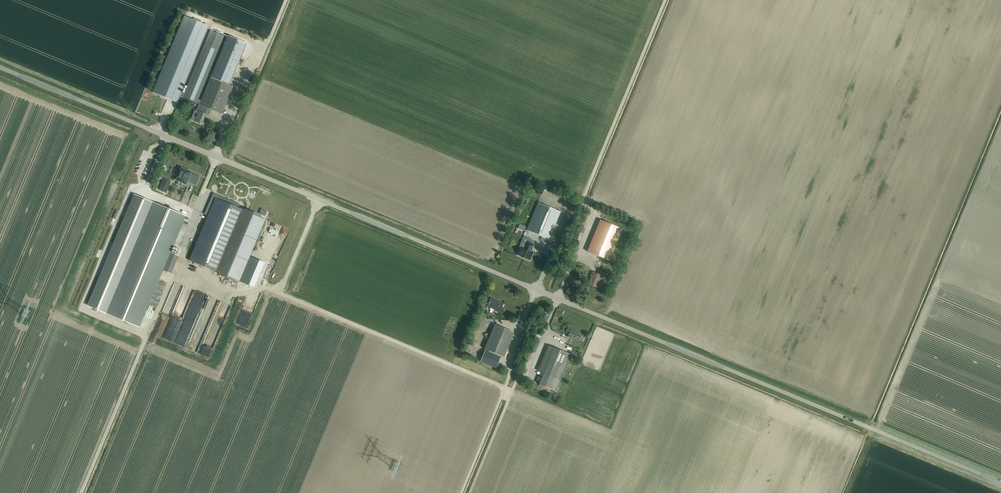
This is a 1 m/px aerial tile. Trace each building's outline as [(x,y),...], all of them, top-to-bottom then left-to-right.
[(208,26),(185,16),(154,93),(176,102),(179,96),(180,93),(208,26)] [(224,36),(210,30),(184,94),(180,93),(179,96),(196,103),(200,104),(201,100),(198,99),(224,36)] [(211,77),(229,85),(247,43),(228,36),(211,77)] [(200,104),(204,106),(208,108),(222,114),(233,86),(229,85),(211,77),(201,100),(200,104)] [(204,106),(201,112),(201,110),(199,110),(195,121),(203,125),(208,115),(205,114),(208,108),(204,106)] [(175,178),(176,178),(176,180),(185,184),(187,179),(191,181),(190,182),(195,184),(198,177),(189,174),(190,172),(181,168),(180,170),(179,169),(175,178)] [(189,260),(218,273),(244,210),(215,198),(189,260)] [(138,327),(162,270),(170,273),(177,255),(170,252),(185,216),(153,202),(106,313),(138,327)] [(549,239),(560,212),(538,203),(527,230),(549,239)] [(244,210),(218,273),(238,281),(249,254),(252,255),(254,251),(251,250),(264,219),(244,210)] [(600,220),(587,251),(609,260),(622,229),(600,220)] [(521,247),(518,255),(521,257),(526,259),(530,260),(533,252),(531,251),(534,244),(531,242),(527,241),(524,248),(521,247)] [(604,277),(605,273),(598,271),(597,274),(592,271),(591,274),(592,275),(588,284),(596,287),(601,276),(604,277)] [(500,312),(503,303),(490,298),(487,306),(495,309),(495,310),(500,312)] [(503,357),(513,333),(494,325),(484,349),(503,357)] [(578,342),(581,334),(571,329),(571,328),(568,327),(565,333),(569,334),(568,337),(571,338),(572,338),(574,339),(573,340),(578,342)] [(556,391),(571,355),(548,345),(538,371),(543,373),(539,384),(556,391)] [(496,368),(500,357),(485,350),(480,361),(496,368)]
